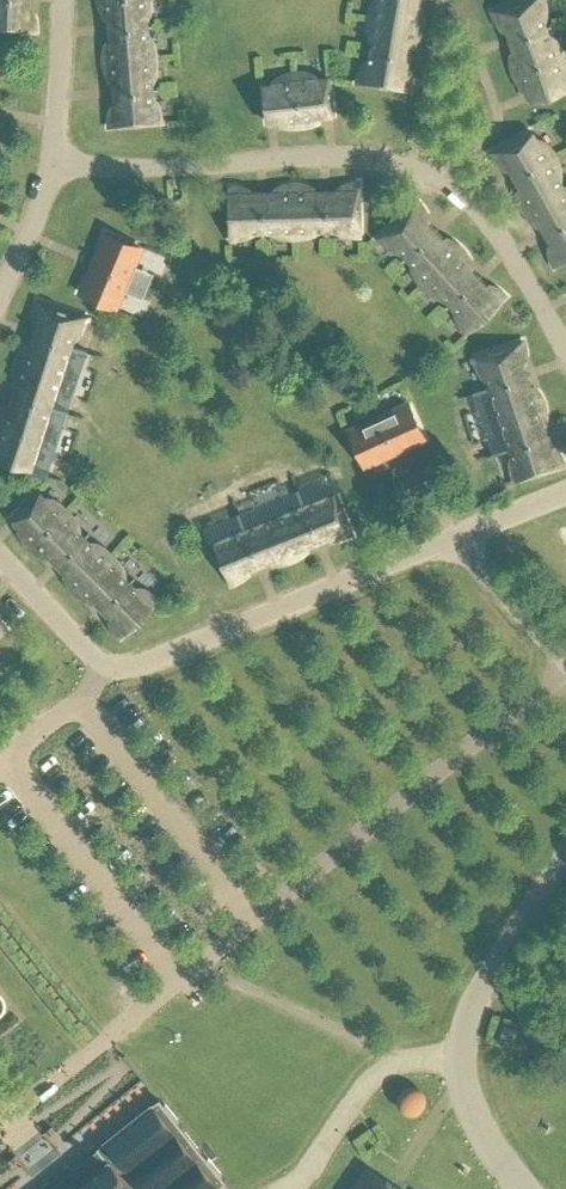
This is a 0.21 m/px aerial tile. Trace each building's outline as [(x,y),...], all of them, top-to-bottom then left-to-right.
[(27,0),(0,0),(0,27),(35,28),(35,26),(35,21),(34,16),(32,11),(26,10),(27,0)] [(110,76),(116,75),(117,90),(112,91),(112,92),(117,92),(119,107),(113,107),(112,113),(111,118),(111,123),(111,125),(164,120),(164,119),(155,119),(153,89),(162,89),(162,87),(153,88),(150,57),(159,57),(159,55),(150,56),(148,26),(157,25),(157,23),(148,24),(146,0),(101,0),(102,1),(102,5),(104,9),(105,12),(111,12),(112,27),(107,27),(107,29),(112,28),(114,43),(108,44),(107,48),(106,52),(106,56),(106,60),(107,64),(107,68),(109,72),(110,76)] [(370,49),(362,48),(362,49),(370,51),(365,82),(409,90),(409,88),(410,83),(409,78),(409,73),(403,72),(406,57),(411,58),(411,56),(406,55),(408,41),(414,42),(416,38),(417,34),(419,30),(420,26),(420,22),(420,18),(420,14),(420,10),(414,9),(415,0),(379,0),(370,49)] [(526,102),(526,103),(565,89),(565,81),(558,58),(565,55),(565,54),(557,57),(547,28),(556,25),(555,24),(547,27),(537,0),(526,0),(502,8),(508,24),(502,26),(502,30),(503,34),(504,38),(505,42),(506,46),(508,50),(511,53),(513,57),(519,55),(524,69),(519,70),(519,72),(524,70),(529,84),(524,86),(524,91),(525,97),(526,102)] [(301,125),(309,123),(316,120),(316,114),(332,112),(328,77),(296,80),(295,72),(294,72),(295,81),(263,84),(267,120),(284,118),(284,124),(292,125),(301,125)] [(557,264),(558,265),(565,261),(565,188),(550,160),(558,155),(557,154),(550,158),(534,130),(495,152),(496,154),(499,158),(502,162),(506,166),(511,163),(518,176),(514,178),(514,180),(519,177),(526,190),(521,193),(522,197),(523,201),(525,205),(527,209),(529,212),(531,215),(534,219),(537,221),(542,219),(549,232),(545,234),(545,235),(550,233),(557,246),(552,249),(553,254),(555,259),(557,264)] [(281,186),(277,188),(277,194),(262,194),(262,189),(260,189),(260,194),(245,194),(245,189),(240,187),(235,186),(230,186),(228,186),(230,240),(231,240),(231,231),(261,230),(262,239),(263,239),(263,230),(293,229),(294,238),(295,238),(295,229),(325,228),(326,237),(327,237),(327,228),(357,227),(357,236),(359,236),(357,182),(351,183),(346,184),(341,186),(341,192),(326,192),(326,187),(324,187),(324,192),(309,193),(309,187),(305,186),(301,185),(297,185),(293,184),(289,185),(285,185),(281,186)] [(422,207),(418,203),(417,202),(378,238),(379,239),(386,233),(406,256),(400,262),(401,263),(407,257),(428,279),(422,285),(423,286),(429,280),(450,303),(443,309),(444,310),(451,304),(472,326),(465,332),(466,333),(505,297),(504,296),(500,292),(496,289),(492,286),(487,290),(477,279),(481,276),(480,275),(476,278),(466,267),(470,263),(468,259),(466,256),(464,253),(461,249),(458,247),(455,244),(452,242),(448,239),(444,243),(434,233),(438,229),(436,228),(433,231),(423,220),(427,216),(424,212),(422,207)] [(115,307),(140,246),(108,232),(82,293),(115,307)] [(8,410),(13,412),(9,426),(4,425),(3,426),(8,428),(4,442),(0,441),(0,459),(41,472),(41,471),(33,468),(42,439),(51,442),(51,440),(43,437),(52,409),(60,411),(61,410),(53,407),(62,378),(70,381),(71,380),(62,377),(72,348),(80,351),(81,349),(72,347),(82,316),(48,305),(43,321),(37,319),(35,322),(33,326),(31,330),(30,333),(28,337),(28,342),(27,346),(27,350),(33,352),(28,366),(24,364),(23,366),(28,367),(23,382),(18,380),(15,383),(13,387),(11,390),(10,394),(9,398),(8,402),(8,406),(8,410)] [(524,348),(523,343),(522,342),(471,358),(472,360),(480,357),(490,386),(481,389),(482,390),(490,387),(500,416),(491,419),(492,420),(500,418),(509,447),(501,449),(501,451),(510,448),(519,477),(511,480),(511,481),(562,465),(562,463),(560,459),(557,454),(554,450),(549,451),(544,437),(549,436),(548,434),(543,436),(539,421),(544,420),(544,416),(544,411),(543,407),(542,403),(541,400),(539,396),(537,392),(534,389),(529,391),(524,376),(529,375),(529,373),(524,375),(519,361),(525,359),(525,354),(524,348)] [(365,463),(424,435),(409,403),(350,431),(365,463)] [(43,553),(46,554),(51,550),(61,561),(57,564),(59,566),(62,562),(73,573),(69,577),(71,580),(73,584),(75,587),(78,590),(81,593),(84,595),(88,598),(91,600),(96,595),(106,606),(103,610),(104,611),(107,607),(118,618),(114,622),(116,627),(119,631),(123,635),(124,636),(161,598),(160,597),(154,603),(133,582),(139,576),(138,575),(131,581),(110,559),(116,553),(115,552),(109,558),(88,537),(94,530),(93,529),(86,536),(65,514),(71,508),(70,507),(64,513),(41,490),(16,516),(28,527),(24,531),(25,535),(28,539),(30,542),(33,545),(36,548),(39,550),(43,553)] [(272,555),(274,561),(279,560),(283,560),(287,559),(290,557),(294,556),(298,554),(301,551),(304,549),(302,543),(316,538),(318,543),(320,542),(318,537),(332,532),(334,537),(339,536),(344,535),(349,534),(351,533),(334,492),(304,504),(301,496),(300,496),(303,504),(245,528),(242,519),(240,520),(244,528),(214,540),(231,582),(237,579),(241,576),(245,572),(243,567),(257,562),(259,566),(260,566),(258,561),(272,555)] [(4,830),(19,821),(6,800),(0,804),(0,824),(4,830)] [(516,1040),(519,1028),(504,1025),(501,1036),(516,1040)] [(226,1179),(174,1115),(159,1096),(97,1146),(108,1160),(71,1188),(214,1188),(226,1179)] [(367,1165),(351,1188),(402,1188),(367,1165)]
